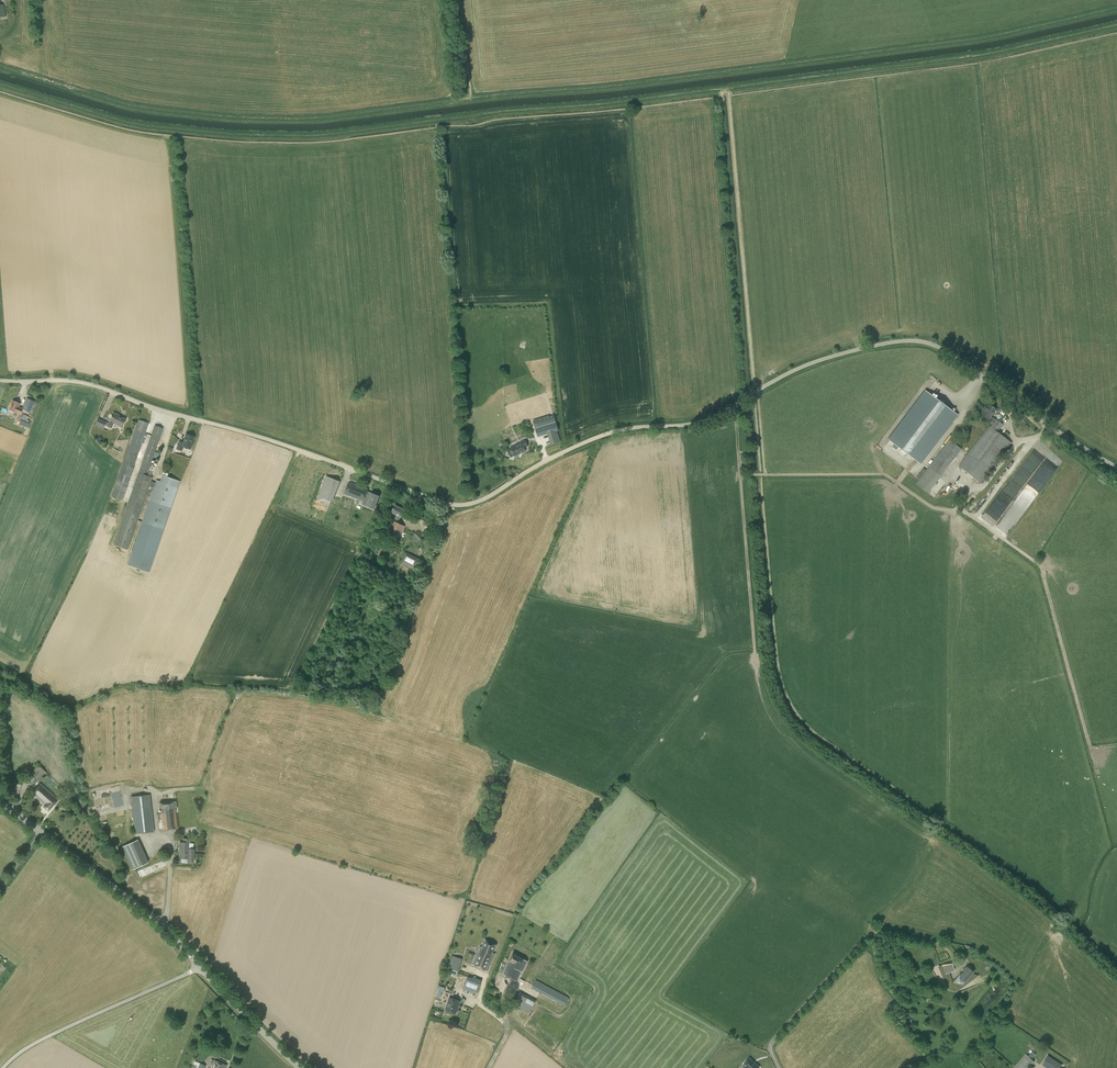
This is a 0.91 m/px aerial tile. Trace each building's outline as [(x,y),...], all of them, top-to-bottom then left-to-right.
[(888,440),(919,463),(956,414),(925,391),(888,440)] [(26,398),(22,409),(19,407),(20,403),(12,400),(11,404),(9,410),(20,415),(22,409),(30,412),(34,401),(26,398)] [(994,424),(996,420),(991,416),(996,409),(989,404),(981,414),(988,420),(993,423),(994,424)] [(106,423),(104,425),(111,428),(113,423),(121,427),(125,419),(119,416),(113,413),(108,423),(106,423)] [(558,431),(553,416),(533,422),(537,437),(548,434),(551,444),(559,442),(556,431),(558,431)] [(97,419),(94,425),(103,429),(104,425),(106,423),(97,419)] [(138,420),(135,429),(111,497),(122,501),(142,443),(143,443),(145,438),(146,438),(147,434),(145,434),(145,433),(146,434),(147,432),(145,432),(148,423),(138,420)] [(994,424),(993,423),(990,426),(989,426),(958,466),(981,483),(1012,443),(998,432),(1003,424),(997,420),(996,420),(994,424)] [(138,472),(124,512),(113,545),(128,550),(139,517),(149,486),(155,488),(150,501),(128,566),(149,573),(180,481),(162,475),(160,482),(157,481),(156,483),(151,481),(152,477),(151,477),(152,471),(148,470),(163,428),(154,425),(138,473),(138,472)] [(194,437),(186,434),(183,442),(179,441),(176,449),(181,451),(183,447),(190,449),(194,437)] [(519,443),(511,448),(507,451),(510,458),(515,456),(525,451),(524,448),(528,446),(525,439),(519,442),(519,443)] [(961,449),(949,440),(938,455),(950,464),(961,449)] [(919,478),(926,470),(924,468),(917,476),(919,478)] [(326,476),(317,500),(330,505),(331,501),(333,502),(340,481),(326,476)] [(364,501),(368,502),(366,506),(374,509),(379,496),(371,493),(370,496),(366,494),(368,489),(348,482),(344,494),(364,501)] [(1030,492),(1025,501),(1031,504),(1036,495),(1030,492)] [(395,505),(391,512),(397,515),(395,519),(398,521),(400,517),(401,517),(404,510),(395,505)] [(394,521),(387,533),(398,539),(404,526),(394,521)] [(424,538),(418,531),(414,536),(420,542),(424,538)] [(414,570),(419,559),(407,553),(405,552),(400,563),(414,570)] [(48,771),(46,768),(44,770),(38,765),(30,774),(39,782),(48,771)] [(20,789),(23,781),(14,778),(11,785),(20,789)] [(56,801),(58,798),(40,783),(32,794),(45,805),(43,807),(48,811),(56,801)] [(150,795),(131,797),(132,809),(135,834),(154,832),(151,807),(150,795)] [(162,814),(164,830),(178,828),(175,809),(177,808),(176,801),(159,802),(160,809),(161,809),(161,814),(162,814)] [(194,849),(188,849),(188,843),(189,843),(190,838),(182,838),(182,842),(179,842),(179,858),(187,859),(187,861),(194,862),(194,849)] [(131,869),(148,862),(138,839),(121,846),(131,869)] [(473,964),(487,971),(494,954),(492,953),(496,945),(485,940),(481,948),(480,947),(473,964)] [(527,962),(512,953),(503,974),(516,981),(521,971),(522,972),(527,962)] [(452,956),(448,969),(458,971),(462,959),(452,956)] [(943,975),(949,973),(954,971),(951,963),(943,965),(941,965),(939,966),(943,975)] [(972,974),(973,972),(966,966),(963,970),(964,971),(963,973),(962,971),(953,982),(965,985),(977,975),(972,974)] [(467,977),(462,989),(476,995),(482,980),(472,976),(471,979),(467,977)] [(566,1005),(570,996),(536,980),(532,988),(566,1005)] [(536,1001),(520,992),(513,1005),(529,1013),(536,1001)] [(449,998),(445,1010),(456,1013),(459,1001),(449,998)] [(1035,1062),(1032,1059),(1036,1054),(1033,1051),(1028,1056),(1026,1054),(1014,1067),(1028,1067),(1030,1066),(1031,1066),(1035,1062)] [(1047,1067),(1060,1067),(1062,1065),(1048,1056),(1042,1064),(1047,1067)] [(743,1065),(745,1067),(744,1067),(758,1067),(759,1067),(749,1058),(743,1065)]
